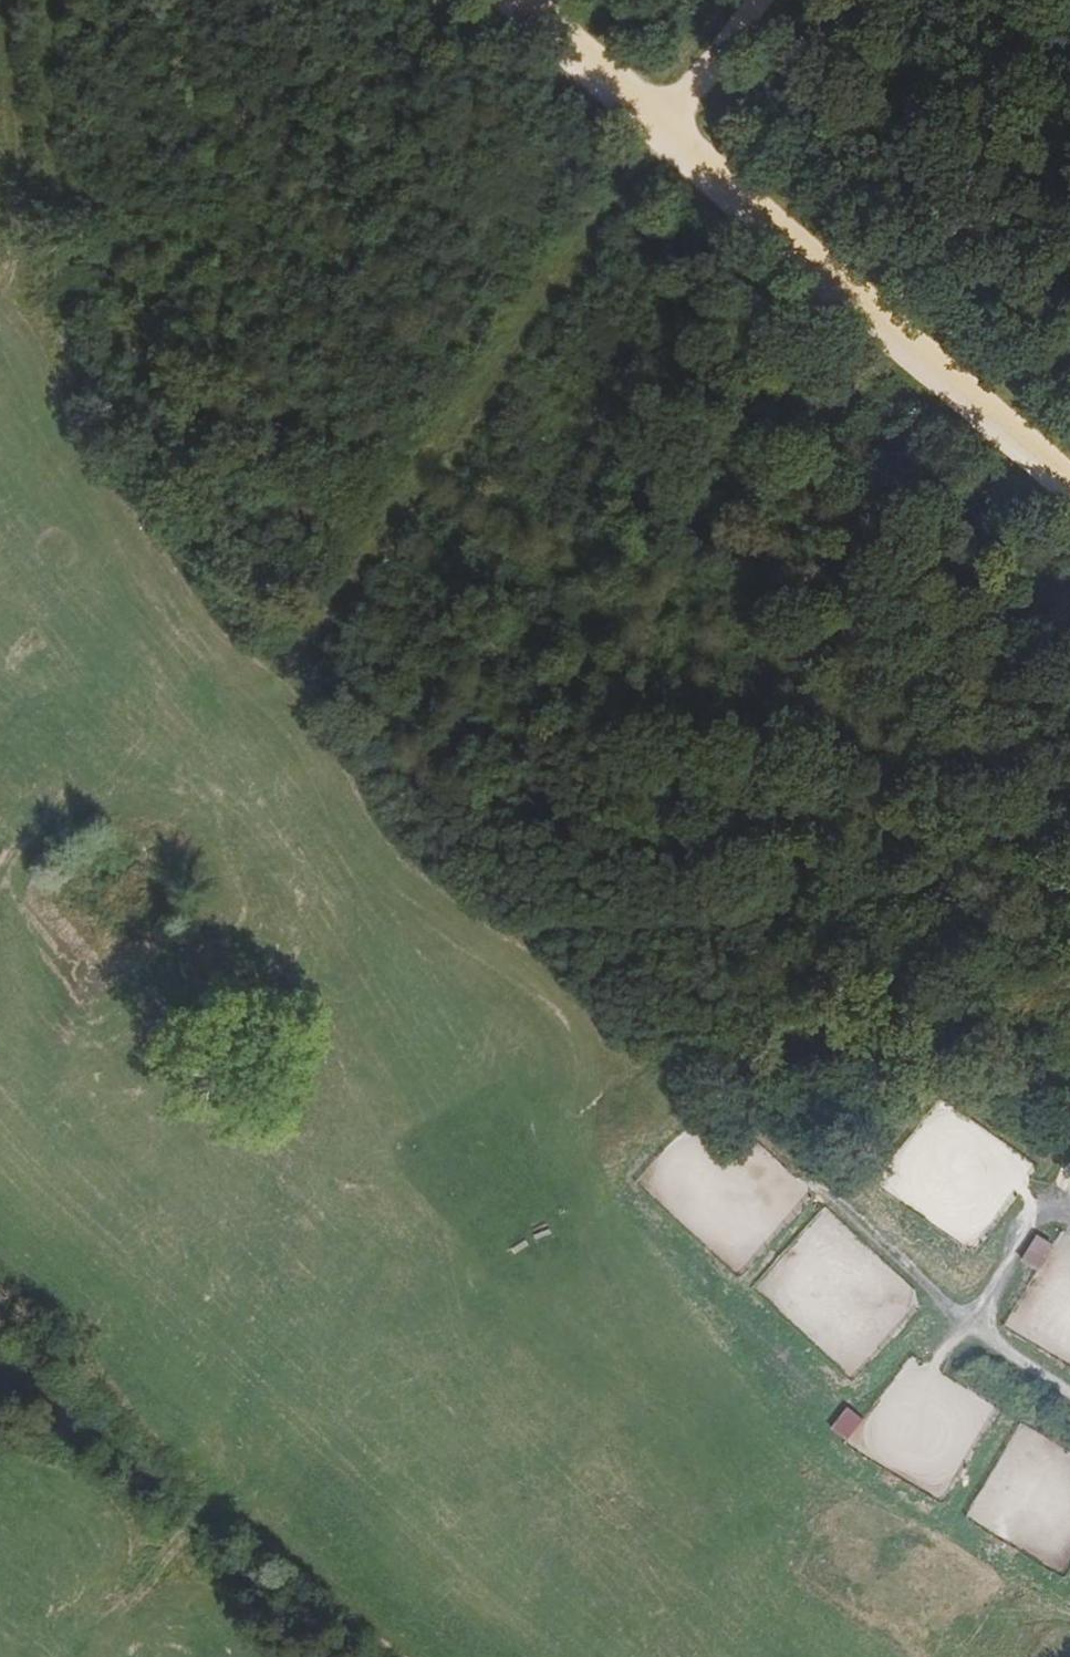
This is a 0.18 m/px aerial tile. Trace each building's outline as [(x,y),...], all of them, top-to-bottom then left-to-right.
[(1045,1272),(1059,1246),(1039,1235),(1025,1261),(1045,1272)] [(833,1430),(852,1442),(868,1419),(850,1406),(833,1430)]
